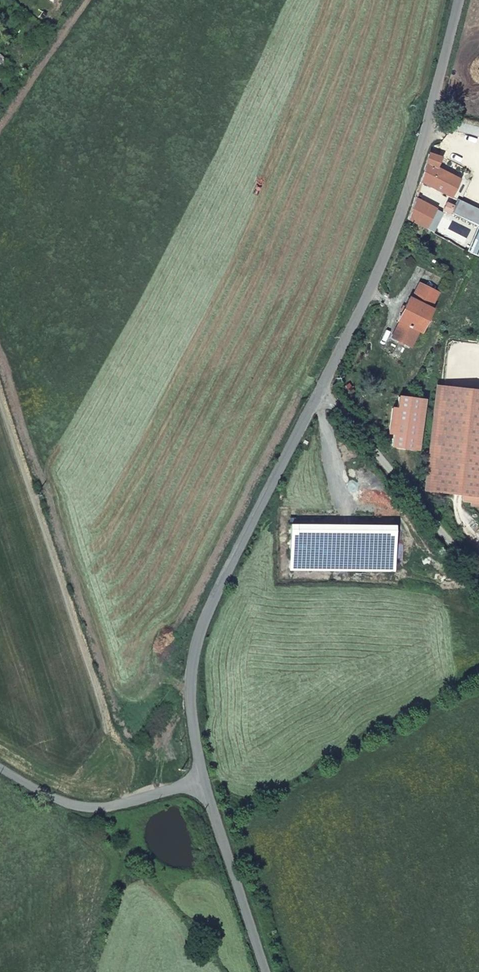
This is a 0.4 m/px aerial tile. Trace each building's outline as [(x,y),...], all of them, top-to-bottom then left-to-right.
[(0,64),(0,75),(12,63),(6,58),(0,64)] [(420,174),(418,181),(432,188),(447,195),(455,175),(433,166),(437,155),(426,150),(420,174)] [(432,207),(411,198),(405,216),(423,227),(432,207)] [(450,204),(442,201),(439,208),(446,211),(450,204)] [(478,211),(457,201),(452,213),(473,222),(478,211)] [(411,286),(410,287),(405,299),(401,299),(391,322),(394,324),(389,336),(389,338),(407,347),(414,333),(417,334),(428,311),(424,309),(431,295),(411,286)] [(440,388),(430,495),(462,498),(478,500),(478,392),(440,388)] [(391,438),(389,450),(415,453),(421,403),(395,400),(394,413),(389,412),(386,437),(391,438)] [(478,509),(478,500),(462,498),(462,504),(469,505),(469,508),(478,509)] [(398,517),(294,517),(294,563),(397,563),(398,517)]
